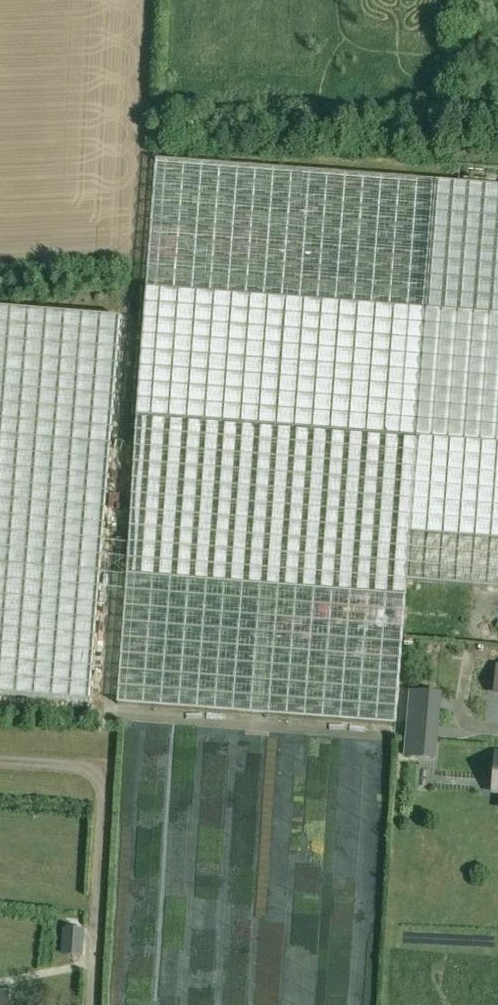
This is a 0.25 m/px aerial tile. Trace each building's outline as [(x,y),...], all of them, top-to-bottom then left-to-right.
[(131,531),(129,570),(119,698),(397,718),(409,575),(497,581),(497,179),(158,153),(131,531)] [(89,710),(121,318),(0,308),(0,702),(89,710)] [(404,738),(435,741),(439,694),(408,691),(404,738)] [(83,932),(66,931),(64,955),(81,956),(83,932)] [(7,998),(11,998),(11,991),(4,991),(4,994),(0,993),(0,1004),(6,1004),(7,998)]
